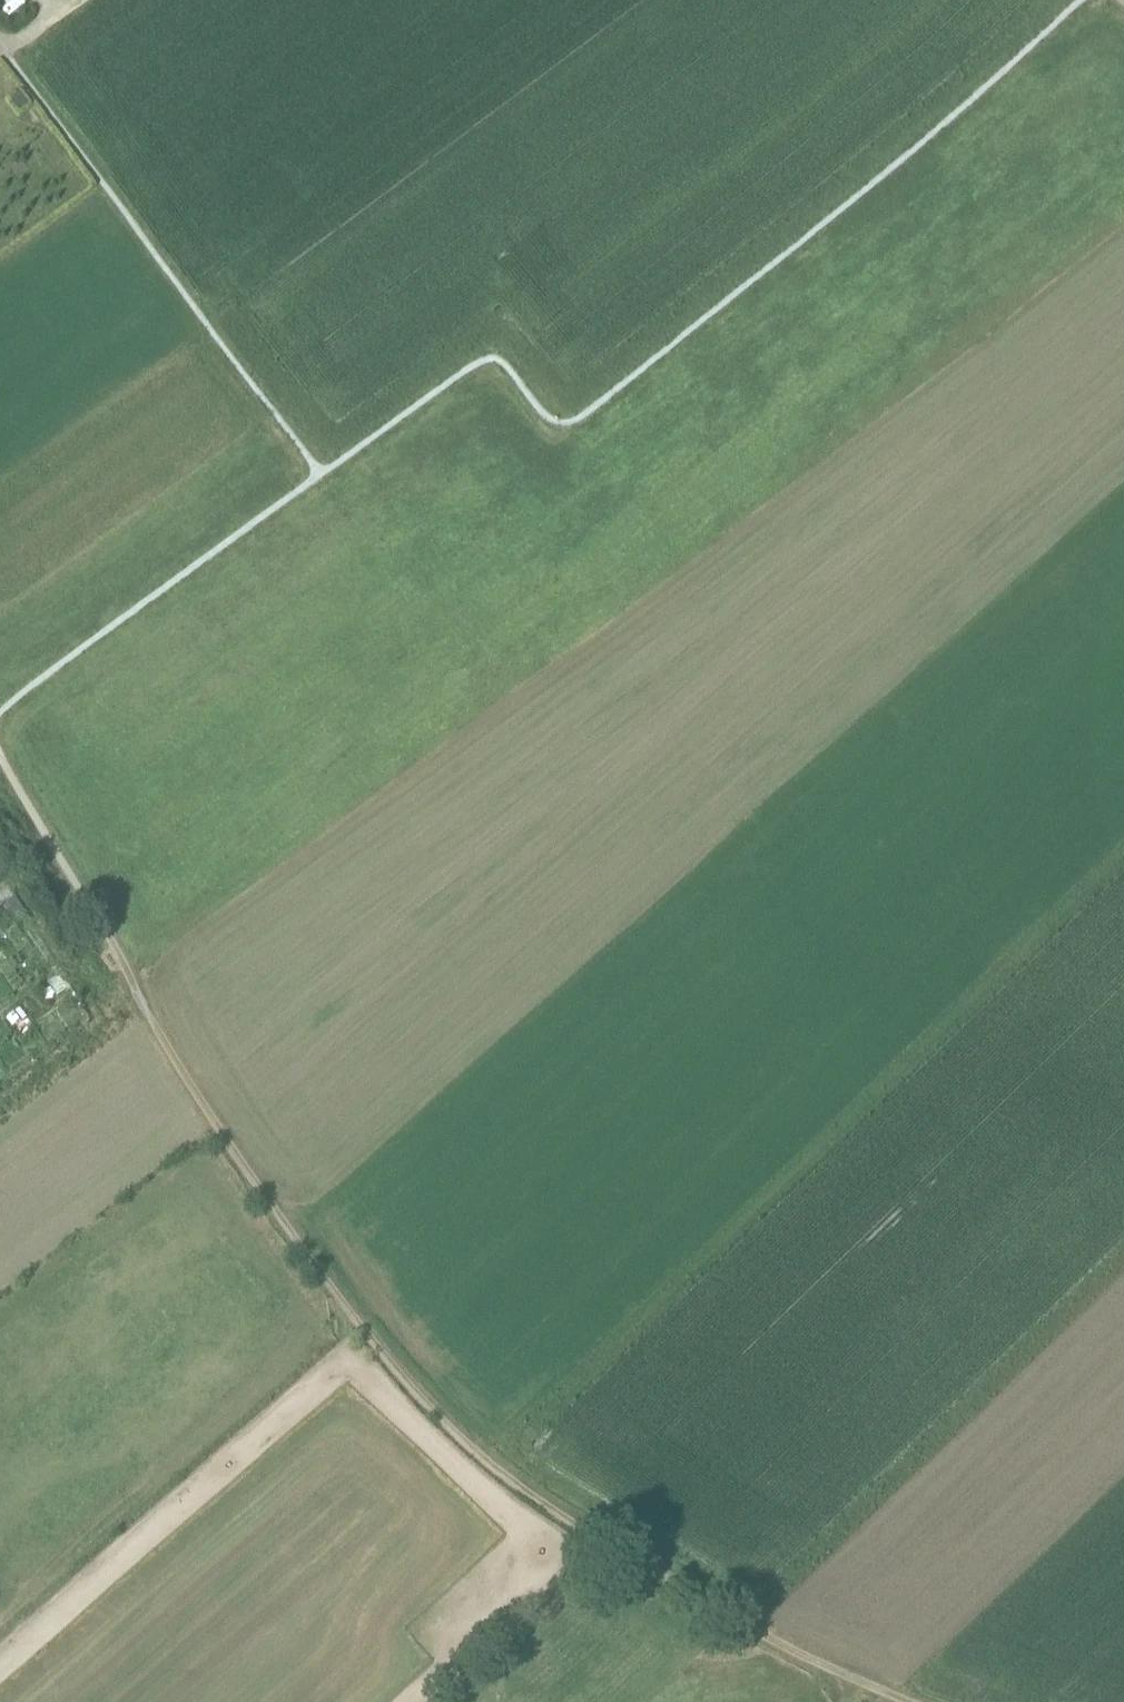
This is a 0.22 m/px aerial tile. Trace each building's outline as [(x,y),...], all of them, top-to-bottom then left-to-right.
[(10,100),(19,112),(28,105),(20,93),(10,100)] [(9,1017),(6,1019),(11,1026),(14,1024),(15,1025),(25,1017),(18,1008),(8,1016),(9,1017)]
